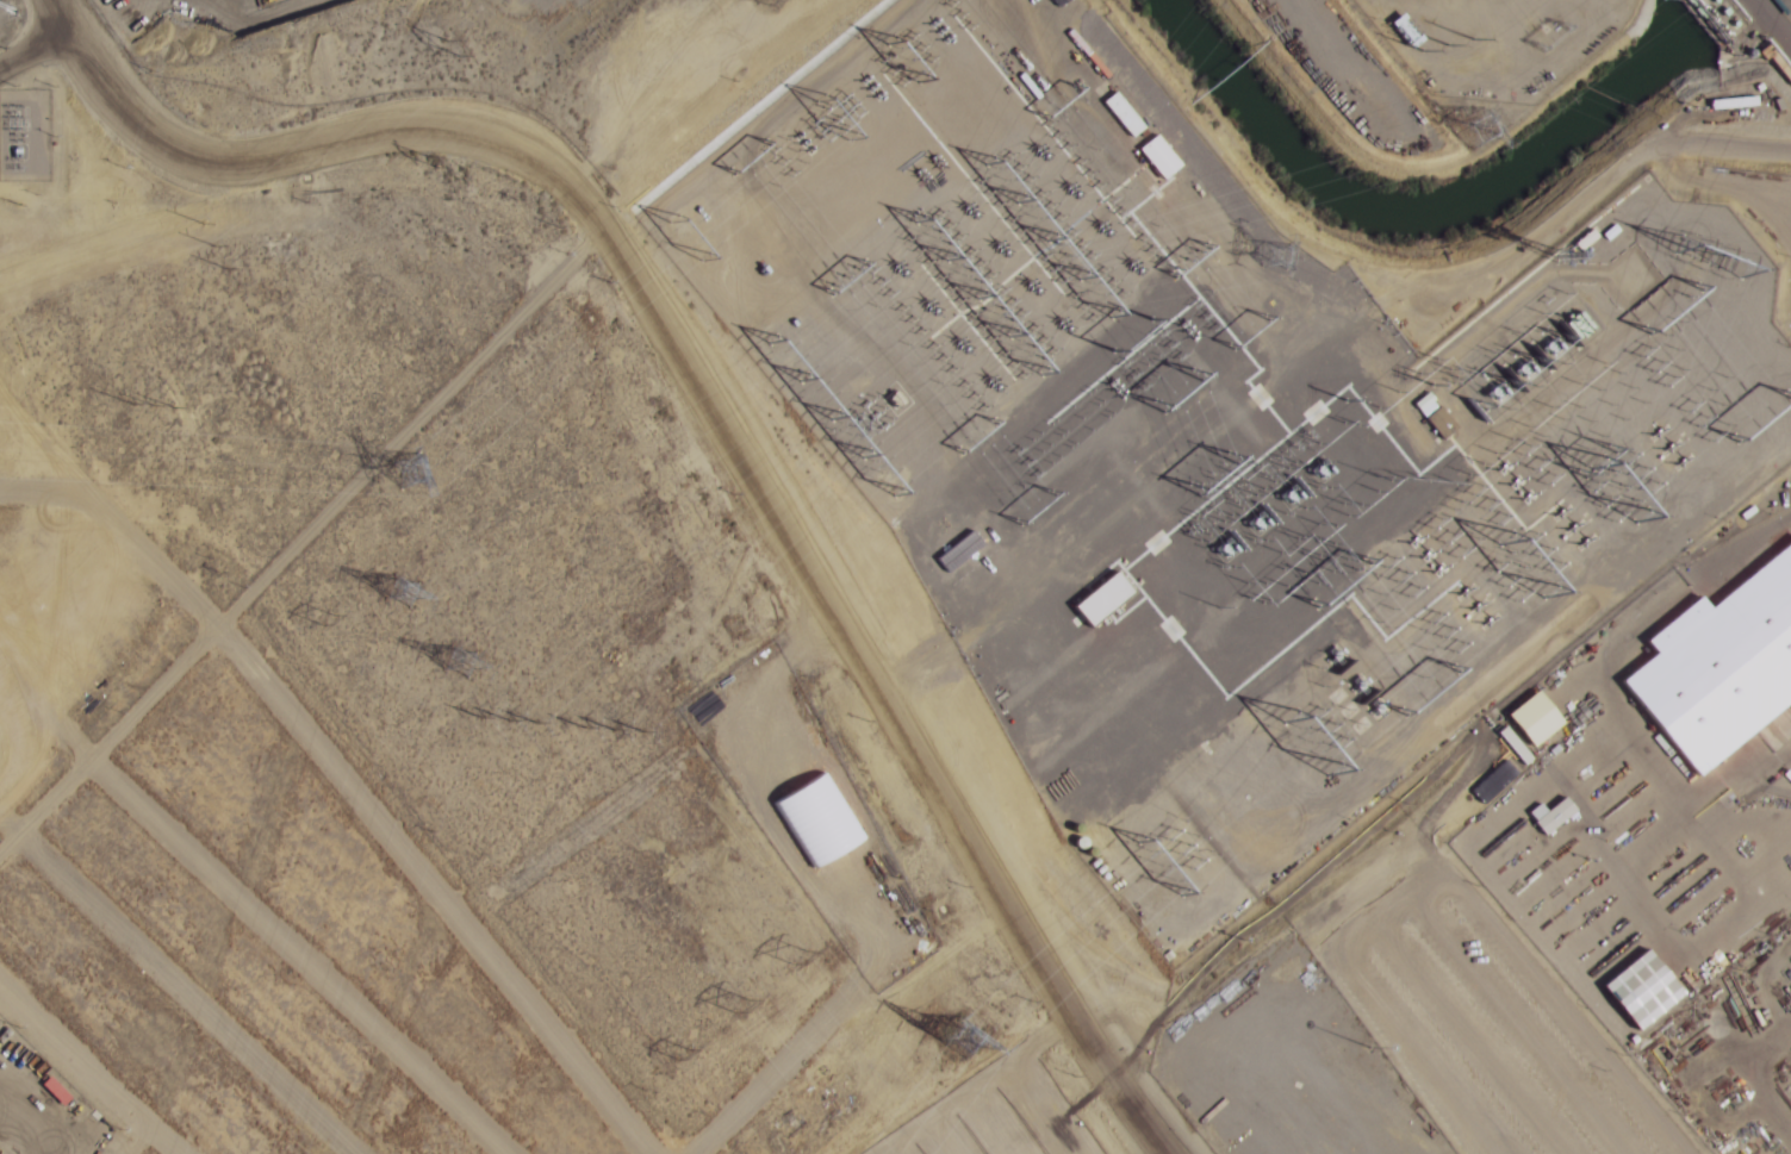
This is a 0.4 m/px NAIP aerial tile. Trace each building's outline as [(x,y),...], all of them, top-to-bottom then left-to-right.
[(1061,8),(1070,0),(1054,0),(1061,8)] [(1158,133),(1154,136),(1118,92),(1104,104),(1166,180),(1184,166),(1158,133)] [(1460,427),(1429,392),(1414,405),(1446,440),(1460,427)] [(1787,541),(1790,545),(1790,689),(1685,779),(1609,682),(1644,657),(1634,643),(1689,598),(1702,611),(1787,541)] [(972,642),(964,631),(958,636),(965,647),(972,642)] [(1498,717),(1522,750),(1551,724),(1526,693),(1498,717)] [(1528,807),(1534,815),(1550,799),(1565,813),(1532,838),(1517,816),(1528,807)] [(1591,986),(1630,1033),(1674,996),(1638,950),(1591,986)]
